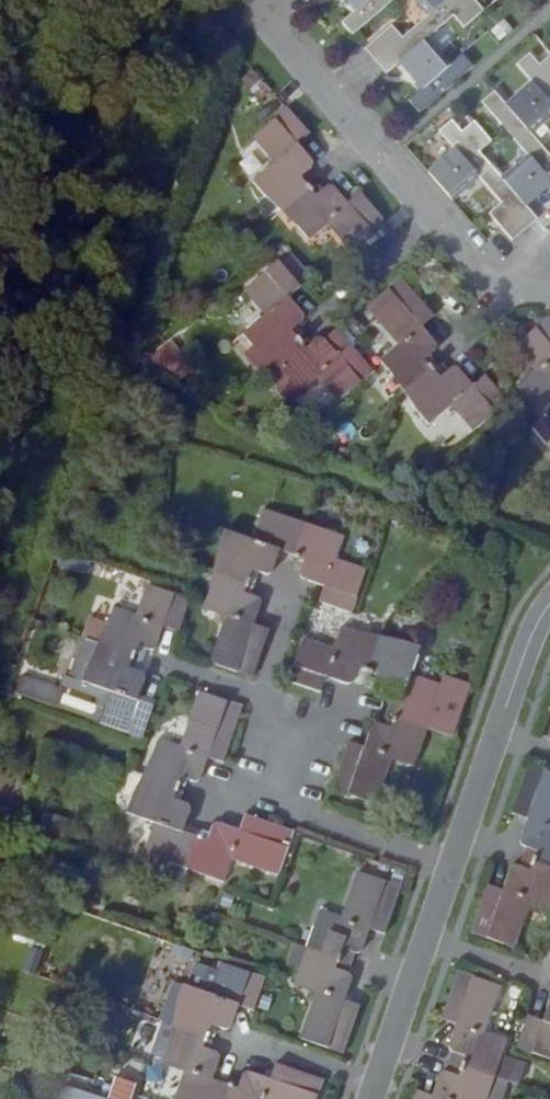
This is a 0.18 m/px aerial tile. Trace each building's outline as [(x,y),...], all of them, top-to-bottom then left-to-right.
[(352,5),(342,13),(356,29),(390,0),(347,0),(352,5)] [(420,13),(401,28),(395,21),(368,43),(388,68),(398,60),(419,85),(409,93),(422,109),(475,66),(461,49),(449,59),(428,34),(450,15),(460,27),(481,10),(473,0),(409,0),(420,13)] [(543,71),(532,59),(518,70),(533,88),(509,108),(499,95),(487,105),(529,155),(504,176),(487,156),(498,146),(478,123),(467,132),(457,120),(439,135),(453,152),(429,172),(451,198),(475,177),(496,203),(482,215),(505,243),(537,216),(527,205),(549,186),(549,158),(529,132),(549,114),(549,65),(543,71)] [(280,132),(291,122),(270,96),(239,126),(258,149),(237,171),(247,183),(253,179),(270,197),(283,213),(279,216),(291,229),(311,213),(331,239),(363,209),(342,184),(332,193),(314,172),(301,184),(291,175),(284,166),(297,152),(280,132)] [(272,286),(284,276),(264,251),(228,282),(248,305),(229,321),(238,335),(245,330),(259,346),(273,364),(271,366),(281,380),(300,365),(321,390),(354,362),(333,336),(322,346),(303,323),(288,335),(281,327),(275,318),(288,306),(272,286)] [(425,338),(406,317),(416,306),(385,272),(354,298),(382,333),(364,350),(376,364),(379,360),(397,382),(407,395),(401,400),(415,416),(437,397),(457,421),(491,394),(467,366),(455,375),(440,357),(426,367),(421,362),(410,350),(425,338)] [(549,341),(549,331),(534,312),(499,341),(521,368),(498,387),(509,399),(516,393),(528,407),(544,426),(537,432),(548,446),(549,445),(549,386),(544,377),(549,372),(549,357),(542,347),(549,341)] [(178,600),(203,611),(187,654),(229,668),(246,624),(229,619),(238,593),(220,586),(226,575),(228,562),(246,569),(255,543),(271,549),(282,554),(278,565),(282,573),(300,580),(295,594),(324,607),(340,564),(313,553),(319,530),(306,525),(303,530),(280,523),(280,517),(237,501),(226,532),(201,523),(194,540),(203,545),(188,587),(183,587),(178,600)] [(61,561),(65,550),(47,544),(44,555),(61,561)] [(140,616),(155,621),(165,591),(121,577),(111,606),(90,599),(84,614),(69,608),(46,671),(87,685),(77,716),(119,730),(130,697),(114,692),(123,667),(104,661),(108,649),(113,637),(131,644),(140,616)] [(321,620),(312,643),(280,632),(265,674),(298,686),(303,672),(329,680),(336,662),(345,666),(361,671),(355,687),(380,696),(374,712),(370,721),(352,715),(341,741),(328,737),(311,781),(353,796),(370,752),(394,758),(407,722),(422,680),(389,668),(400,642),(380,635),(378,642),(356,636),(336,630),(337,625),(321,620)] [(68,713),(77,716),(87,685),(42,669),(39,678),(76,691),(68,713)] [(3,671),(0,679),(0,689),(31,700),(37,683),(3,671)] [(200,755),(210,725),(168,708),(156,739),(134,731),(129,745),(133,747),(116,790),(110,787),(103,805),(132,815),(122,845),(165,860),(166,855),(189,864),(188,868),(202,873),(209,850),(254,866),(269,826),(222,810),(219,824),(190,816),(184,833),(160,823),(169,798),(150,790),(153,783),(156,770),(176,776),(185,750),(200,755)] [(483,889),(467,882),(450,929),(494,945),(511,900),(535,908),(541,891),(534,889),(547,850),(549,850),(549,828),(537,823),(549,786),(549,775),(508,761),(492,811),(507,814),(498,841),(517,848),(509,868),(492,863),(483,889)] [(279,1033),(323,1047),(338,1000),(322,994),(330,970),(322,968),(329,947),(337,950),(346,922),(363,929),(382,883),(336,869),(320,913),(296,905),(291,919),(296,921),(289,943),(282,963),(277,962),(271,979),(295,988),(279,1033)] [(241,970),(198,956),(188,986),(160,977),(155,993),(166,996),(158,1019),(150,1041),(145,1039),(139,1057),(162,1065),(151,1095),(164,1098),(290,1098),(298,1075),(254,1058),(249,1070),(225,1060),(216,1081),(204,1077),(191,1072),(198,1049),(184,1043),(188,1029),(192,1019),(206,1025),(215,998),(231,1003),(241,970)] [(481,985),(435,969),(419,1017),(438,1023),(429,1047),(445,1053),(439,1072),(422,1066),(413,1094),(396,1089),(392,1098),(468,1098),(470,1094),(463,1090),(477,1054),(483,1056),(489,1039),(465,1030),(481,985)] [(549,999),(532,992),(522,1019),(508,1013),(498,1047),(540,1061),(549,1034),(549,999)] [(216,1081),(218,1076),(206,1072),(204,1077),(216,1081)] [(36,1089),(33,1098),(63,1098),(36,1089)]
